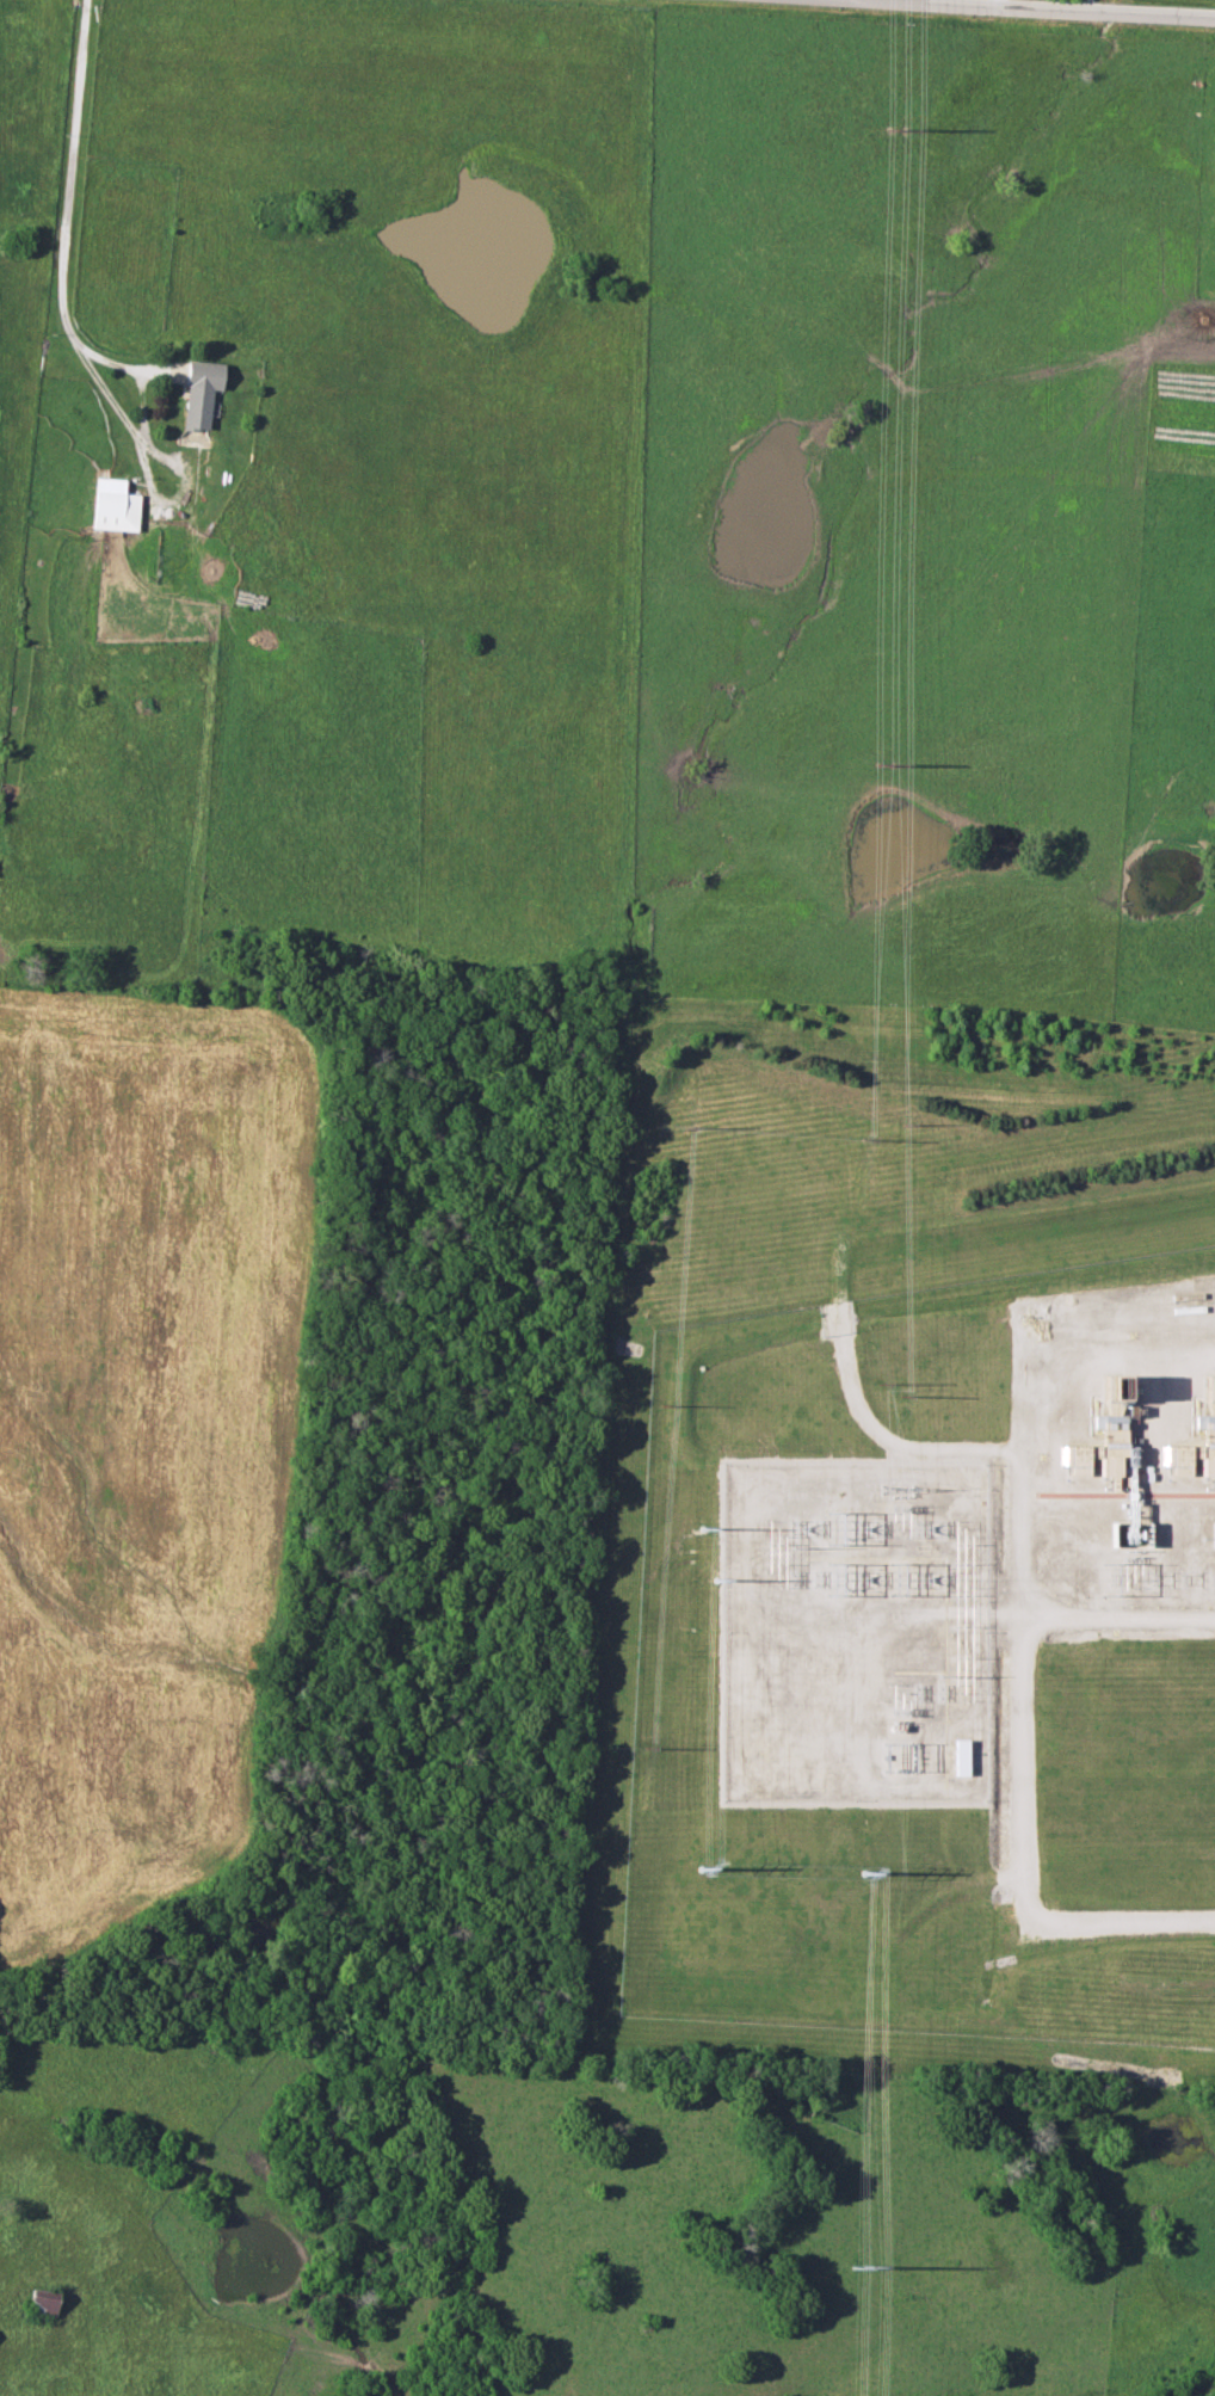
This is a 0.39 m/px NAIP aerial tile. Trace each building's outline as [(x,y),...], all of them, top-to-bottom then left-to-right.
[(209,390),(218,391),(221,365),(186,361),(179,430),(205,433),(209,390)] [(123,480),(94,478),(91,529),(136,531),(138,494),(123,494),(123,480)] [(1105,1380),(1105,1417),(1101,1417),(1101,1437),(1123,1437),(1123,1380),(1105,1380)] [(1207,1401),(1207,1416),(1202,1416),(1202,1448),(1168,1448),(1169,1462),(1169,1475),(1214,1475),(1214,1401),(1207,1401)] [(1124,1466),(1135,1466),(1135,1447),(1124,1447),(1124,1466)] [(954,1777),(966,1777),(966,1740),(954,1740),(954,1777)] [(52,2317),(54,2292),(28,2290),(26,2314),(52,2317)]
